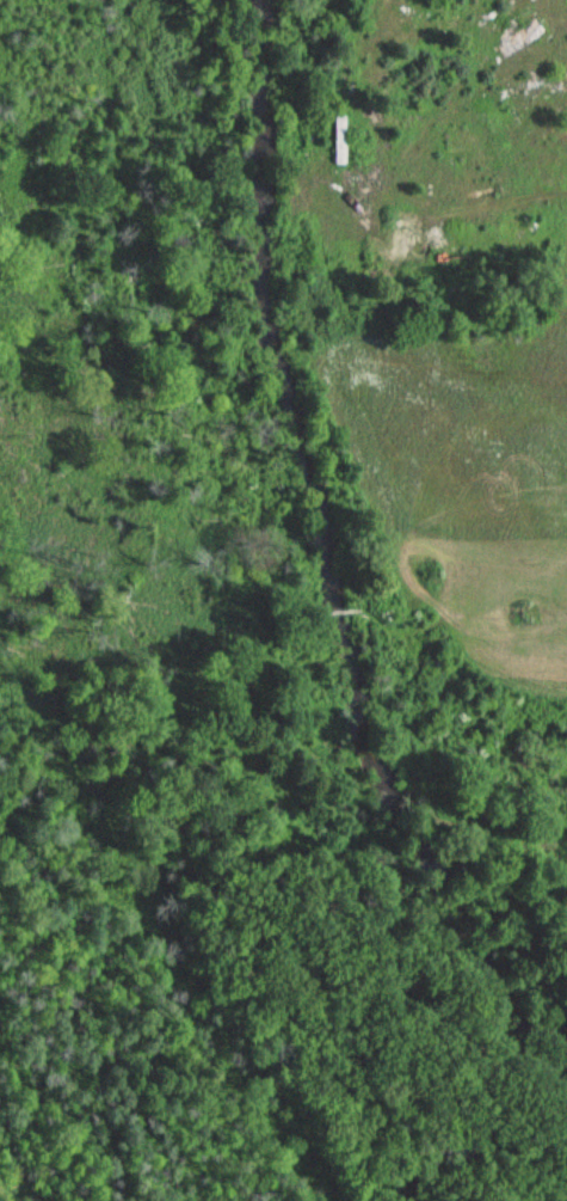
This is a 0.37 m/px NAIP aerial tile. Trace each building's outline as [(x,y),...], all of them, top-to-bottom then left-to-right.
[(324,166),(345,166),(345,118),(335,118),(335,143),(324,143),(324,166)]
